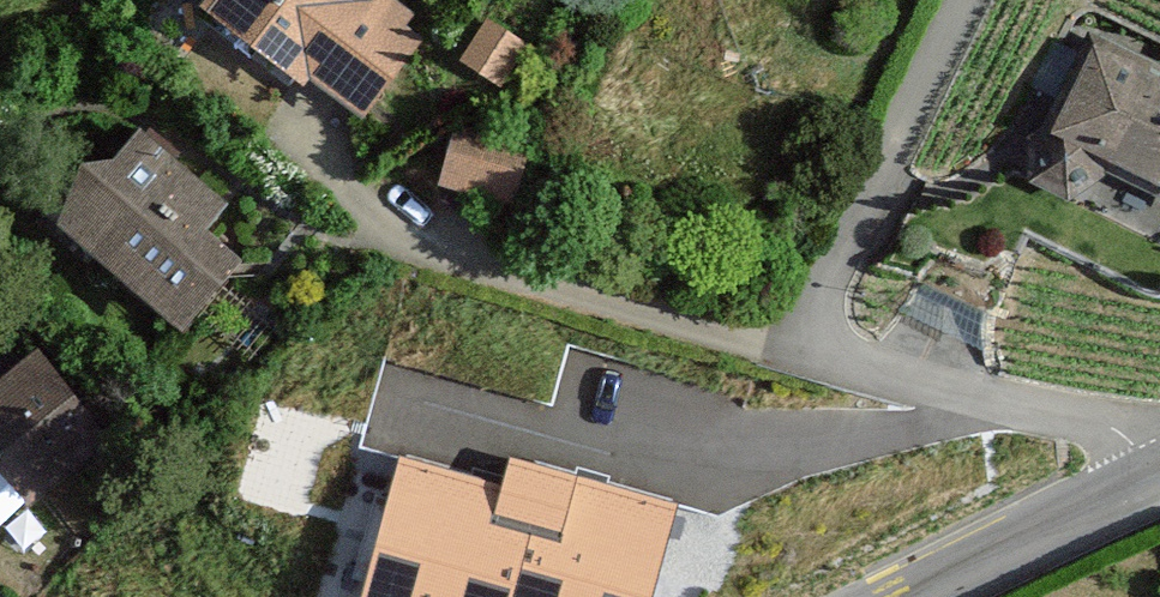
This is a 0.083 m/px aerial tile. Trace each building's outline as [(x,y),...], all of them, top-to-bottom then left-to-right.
[(307,70),(314,61),(366,103),(420,36),(403,22),(410,13),(394,0),(221,0),(307,70)] [(529,42),(493,19),(470,54),(506,77),(529,42)] [(1092,40),(1032,157),(1036,175),(1065,190),(1085,184),(1098,157),(1159,188),(1159,75),(1092,40)] [(531,145),(465,126),(451,178),(517,196),(531,145)] [(216,200),(131,128),(54,218),(181,325),(241,254),(199,219),(216,200)] [(0,380),(0,458),(29,493),(101,433),(33,352),(0,380)] [(608,442),(481,408),(461,482),(495,491),(491,505),(540,518),(546,498),(590,510),(608,442)]
